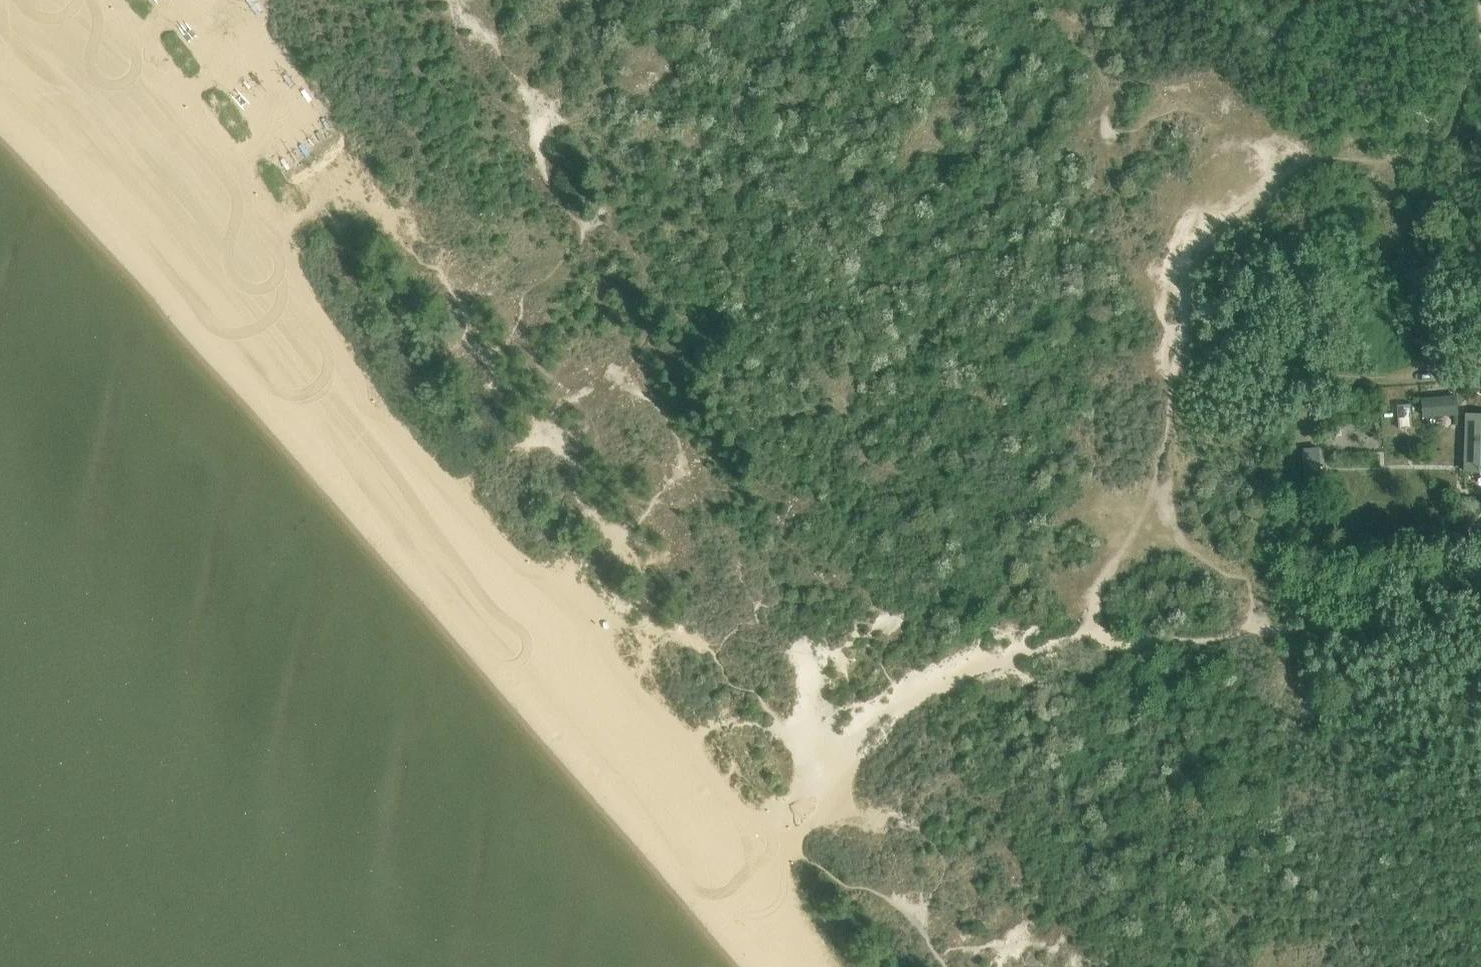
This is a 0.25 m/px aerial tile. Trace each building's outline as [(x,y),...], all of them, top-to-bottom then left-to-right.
[(1457,414),(1456,409),(1456,397),(1422,399),(1423,416),(1457,414)] [(1465,471),(1480,471),(1480,414),(1466,414),(1465,471)] [(1306,487),(1321,485),(1318,447),(1302,449),(1306,487)] [(1306,505),(1308,515),(1324,513),(1321,503),(1306,505)]
